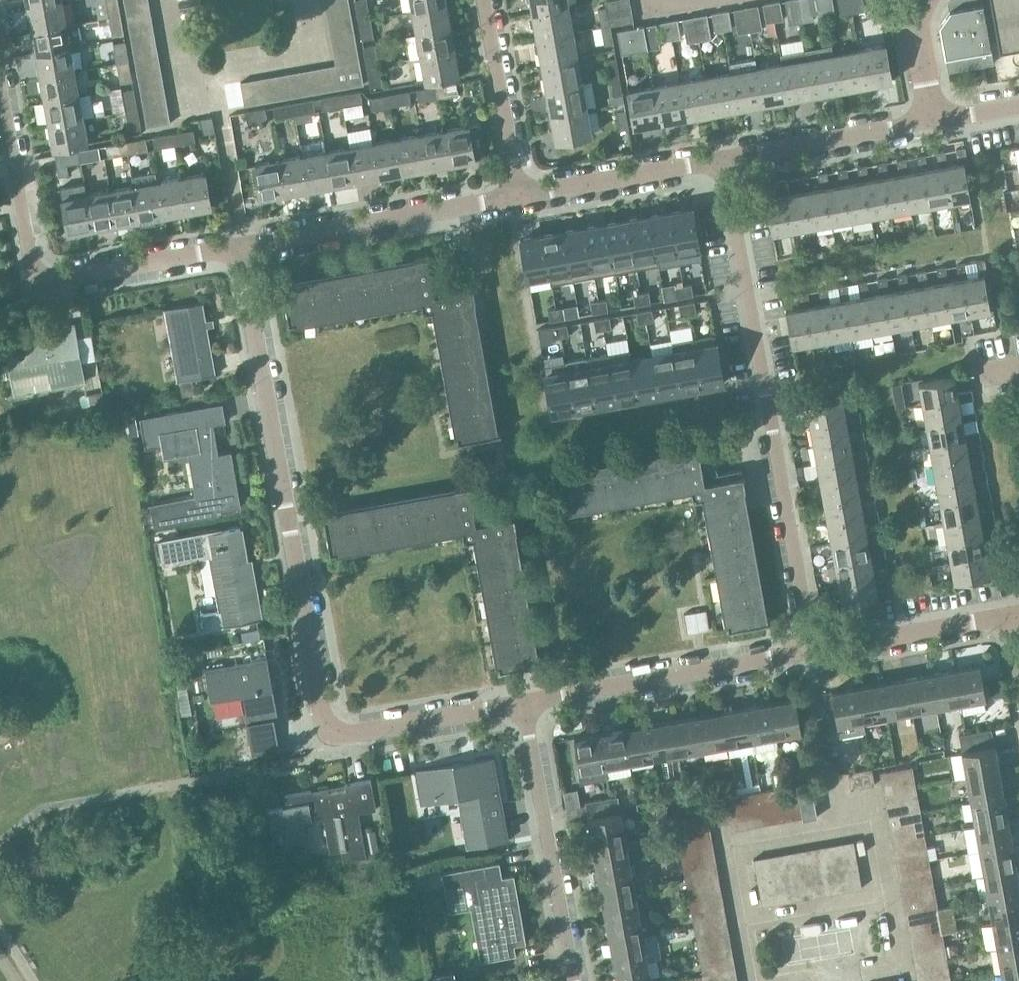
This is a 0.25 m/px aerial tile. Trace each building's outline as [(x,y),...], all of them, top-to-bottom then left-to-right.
[(32,30),(66,23),(62,0),(60,0),(28,6),(32,30)] [(109,16),(121,14),(118,0),(106,0),(109,16)] [(126,9),(150,4),(149,0),(124,0),(126,9)] [(358,20),(370,18),(367,0),(355,0),(358,20)] [(412,10),(447,4),(446,0),(411,0),(412,10)] [(532,13),(569,6),(568,0),(530,0),(532,13)] [(607,7),(608,13),(631,9),(630,0),(611,0),(606,1),(607,7)] [(797,0),(785,0),(789,24),(801,21),(797,0)] [(801,21),(813,19),(810,0),(797,0),(801,21)] [(824,0),(815,0),(818,13),(826,11),(824,0)] [(826,11),(834,10),(832,0),(824,0),(826,11)] [(850,0),(838,0),(841,14),(853,12),(850,0)] [(853,12),(865,10),(863,0),(850,0),(853,12)] [(983,0),(948,0),(948,1),(949,9),(939,23),(948,71),(994,62),(983,0)] [(997,39),(1018,35),(1018,0),(990,0),(997,39)] [(325,6),(327,17),(351,13),(349,1),(325,6)] [(780,1),(772,2),(775,21),(783,19),(780,1)] [(775,21),(772,2),(763,4),(769,34),(777,33),(775,21)] [(126,9),(128,20),(152,16),(150,4),(126,9)] [(412,10),(417,34),(451,28),(447,4),(412,10)] [(758,5),(746,7),(750,31),(762,28),(758,5)] [(532,13),(537,38),(573,32),(569,6),(532,13)] [(598,8),(602,27),(610,25),(608,13),(607,7),(598,8)] [(750,31),(746,7),(734,9),(738,33),(750,31)] [(608,13),(610,25),(633,21),(631,9),(608,13)] [(729,10),(720,12),(724,30),(732,28),(729,10)] [(724,30),(720,12),(712,13),(715,31),(724,30)] [(327,17),(329,29),(353,25),(351,13),(327,17)] [(121,14),(109,16),(112,35),(124,33),(121,14)] [(707,14),(695,16),(699,40),(711,38),(707,14)] [(128,20),(130,32),(154,28),(152,16),(128,20)] [(699,40),(695,16),(683,18),(687,42),(699,40)] [(370,18),(358,20),(362,39),(374,37),(370,18)] [(677,19),(669,21),(672,39),(681,37),(677,19)] [(672,39),(669,21),(661,22),(664,40),(672,39)] [(32,30),(36,53),(71,47),(66,23),(32,30)] [(656,23),(644,25),(648,49),(660,47),(656,23)] [(329,29),(332,41),(355,37),(353,25),(329,29)] [(610,25),(602,27),(605,44),(613,43),(610,25)] [(648,49),(644,25),(617,30),(622,54),(648,49)] [(130,32),(132,44),(156,40),(154,28),(130,32)] [(417,34),(421,58),(455,51),(451,28),(417,34)] [(537,38),(542,64),(578,58),(573,32),(537,38)] [(332,41),(334,53),(357,49),(355,37),(332,41)] [(132,44),(134,56),(158,51),(156,40),(132,44)] [(114,43),(117,63),(129,61),(126,41),(114,43)] [(885,44),(860,49),(866,85),(892,81),(885,44)] [(363,47),(367,67),(379,65),(375,45),(363,47)] [(36,53),(41,77),(75,71),(71,47),(36,53)] [(334,53),(336,65),(360,60),(357,49),(334,53)] [(860,49),(834,54),(840,90),(866,85),(860,49)] [(134,56),(136,68),(160,63),(158,51),(134,56)] [(455,51),(421,58),(425,81),(460,75),(455,51)] [(834,54),(808,58),(815,95),(840,90),(834,54)] [(542,64),(546,90),(583,83),(578,58),(542,64)] [(608,60),(611,78),(619,76),(616,58),(608,60)] [(808,58),(782,63),(789,99),(815,95),(808,58)] [(360,60),(336,65),(340,88),(364,84),(360,60)] [(129,61),(117,63),(121,83),(133,81),(129,61)] [(136,68),(138,79),(162,75),(160,63),(136,68)] [(782,63),(757,67),(763,104),(789,99),(782,63)] [(336,65),(324,67),(328,91),(340,88),(336,65)] [(379,65),(367,67),(370,86),(382,84),(379,65)] [(324,67),(312,69),(316,93),(328,91),(324,67)] [(757,67),(731,72),(737,109),(763,104),(757,67)] [(312,69),(300,71),(304,95),(316,93),(312,69)] [(41,77),(45,101),(79,95),(75,71),(41,77)] [(300,71),(288,73),(293,97),(304,95),(300,71)] [(731,72),(705,77),(712,113),(737,109),(731,72)] [(288,73),(276,75),(281,99),(293,97),(288,73)] [(138,79),(141,91),(165,87),(162,75),(138,79)] [(276,75),(265,77),(269,101),(281,99),(276,75)] [(619,76),(611,78),(614,95),(623,94),(619,76)] [(265,77),(253,79),(257,103),(269,101),(265,77)] [(705,77),(679,81),(686,118),(712,113),(705,77)] [(257,103),(253,79),(240,82),(245,105),(257,103)] [(679,81),(654,86),(660,122),(686,118),(679,81)] [(456,82),(436,86),(439,98),(458,94),(456,82)] [(546,90),(551,115),(587,109),(583,83),(546,90)] [(439,98),(436,86),(417,89),(419,101),(439,98)] [(660,122),(654,86),(628,91),(635,127),(660,122)] [(141,91),(143,103),(167,99),(165,87),(141,91)] [(122,91),(126,110),(138,108),(134,88),(122,91)] [(360,91),(341,94),(343,106),(362,103),(360,91)] [(409,91),(389,94),(392,106),(411,103),(409,91)] [(343,106),(341,94),(321,98),(323,110),(343,106)] [(392,106),(389,94),(370,98),(372,110),(392,106)] [(45,101),(49,125),(83,118),(79,95),(45,101)] [(143,103),(145,115),(169,110),(167,99),(143,103)] [(313,99),(293,103),(295,115),(315,111),(313,99)] [(295,115),(293,103),(274,106),(276,118),(295,115)] [(138,108),(126,110),(129,130),(141,128),(138,108)] [(246,111),(248,123),(268,120),(266,108),(246,111)] [(587,109),(551,115),(555,141),(592,134),(587,109)] [(169,110),(145,115),(147,127),(171,123),(169,110)] [(629,128),(625,110),(617,111),(620,129),(629,128)] [(83,118),(49,125),(53,148),(88,142),(83,118)] [(480,123),(445,130),(451,164),(475,160),(475,158),(486,156),(480,123)] [(193,129),(173,133),(175,145),(195,141),(193,129)] [(445,130),(421,134),(427,168),(451,164),(445,130)] [(175,145),(173,133),(154,137),(156,148),(175,145)] [(421,134),(397,138),(404,172),(427,168),(421,134)] [(146,138),(126,142),(128,153),(148,150),(146,138)] [(397,138),(374,142),(380,177),(404,172),(397,138)] [(128,153),(126,142),(106,145),(109,157),(128,153)] [(374,142),(350,147),(356,181),(380,177),(374,142)] [(98,146),(79,150),(81,162),(101,158),(98,146)] [(350,147),(326,151),(332,185),(356,181),(350,147)] [(959,163),(948,165),(945,165),(951,202),(971,198),(964,162),(968,162),(965,147),(956,149),(959,163)] [(81,162),(79,150),(55,154),(59,176),(69,174),(67,164),(81,162)] [(326,151),(302,155),(309,190),(332,185),(326,151)] [(939,166),(928,168),(925,169),(931,205),(951,202),(945,165),(948,165),(945,151),(936,152),(939,166)] [(919,170),(908,172),(905,172),(911,209),(931,205),(925,169),(928,168),(925,154),(917,156),(919,170)] [(302,155),(279,159),(285,194),(309,190),(302,155)] [(899,173),(889,175),(885,176),(891,212),(911,209),(905,172),(908,172),(906,158),(897,159),(899,173)] [(285,194),(279,159),(255,164),(261,198),(285,194)] [(880,177),(869,179),(865,180),(872,216),(891,212),(885,176),(889,175),(886,161),(877,163),(880,177)] [(860,180),(849,182),(845,183),(852,220),(872,216),(865,180),(869,179),(866,165),(858,166),(860,180)] [(840,184),(830,186),(825,187),(832,223),(852,220),(845,183),(849,182),(847,168),(838,170),(840,184)] [(821,188),(810,189),(805,190),(812,227),(832,223),(825,187),(830,186),(827,172),(818,173),(821,188)] [(205,173),(182,177),(188,211),(212,207),(205,173)] [(801,191),(790,193),(785,194),(792,230),(812,227),(805,190),(810,189),(807,175),(798,177),(801,191)] [(182,177),(158,181),(164,216),(188,211),(182,177)] [(785,194),(790,193),(788,179),(779,180),(781,195),(766,197),(772,234),(792,230),(785,194)] [(164,216),(158,181),(134,185),(140,220),(141,220),(142,226),(155,223),(154,217),(164,216)] [(134,185),(110,190),(116,224),(140,220),(134,185)] [(110,190),(86,194),(92,229),(116,224),(110,190)] [(92,229),(86,194),(62,198),(69,233),(92,229)] [(665,212),(672,251),(695,247),(688,208),(665,212)] [(644,216),(651,255),(672,251),(665,212),(644,216)] [(623,220),(630,259),(651,255),(644,216),(623,220)] [(602,224),(609,262),(630,259),(623,220),(602,224)] [(580,228),(587,267),(609,262),(602,224),(580,228)] [(559,231),(566,270),(587,267),(580,228),(559,231)] [(538,235),(545,274),(566,270),(559,231),(538,235)] [(516,239),(523,278),(545,274),(538,235),(516,239)] [(458,435),(457,436),(458,441),(494,435),(493,433),(470,303),(476,302),(473,288),(435,294),(428,256),(414,259),(415,265),(285,288),(283,288),(290,324),(295,323),(295,322),(306,320),(305,317),(315,316),(316,322),(318,322),(317,318),(332,315),(332,313),(342,311),(343,317),(344,317),(343,313),(359,311),(358,308),(368,306),(369,312),(370,312),(370,309),(385,306),(384,303),(394,301),(395,308),(397,308),(396,304),(411,301),(411,298),(421,297),(423,311),(438,309),(440,318),(437,319),(440,334),(436,335),(436,336),(443,335),(444,345),(442,345),(444,360),(441,361),(441,362),(447,361),(449,371),(446,372),(449,387),(446,388),(446,389),(452,388),(454,397),(451,398),(454,413),(450,414),(451,415),(457,414),(459,424),(456,424),(458,435)] [(979,275),(968,277),(965,277),(971,314),(991,310),(984,274),(988,274),(985,259),(976,261),(979,275)] [(959,278),(948,280),(945,281),(951,317),(971,314),(965,277),(968,277),(965,263),(957,264),(959,278)] [(939,282),(929,284),(925,284),(932,321),(951,317),(945,281),(948,280),(946,266),(937,268),(939,282)] [(920,285),(909,287),(905,288),(912,325),(932,321),(925,284),(929,284),(926,270),(917,271),(920,285)] [(900,289),(889,291),(885,292),(892,328),(912,325),(905,288),(909,287),(906,273),(897,275),(900,289)] [(880,293),(870,294),(865,295),(872,332),(892,328),(885,292),(889,291),(887,277),(878,278),(880,293)] [(861,296),(850,298),(845,299),(852,335),(872,332),(865,295),(870,294),(867,280),(858,282),(861,296)] [(841,300),(830,302),(826,302),(832,339),(852,335),(845,299),(850,298),(847,284),(838,285),(841,300)] [(690,295),(689,287),(679,288),(680,296),(690,295)] [(821,303),(810,305),(806,306),(812,342),(832,339),(826,302),(830,302),(828,287),(819,289),(821,303)] [(670,298),(680,296),(679,288),(669,290),(670,298)] [(806,306),(810,305),(808,291),(799,293),(802,307),(786,310),(792,346),(812,342),(806,306)] [(636,296),(638,304),(648,302),(646,294),(636,296)] [(628,306),(638,304),(636,296),(627,298),(628,306)] [(681,302),(683,310),(693,308),(691,300),(681,302)] [(164,308),(177,381),(217,374),(217,373),(215,373),(207,326),(204,327),(203,320),(205,319),(202,303),(204,302),(204,301),(164,308)] [(594,304),(595,312),(605,310),(604,302),(594,304)] [(672,304),(673,312),(683,310),(681,302),(672,304)] [(585,313),(595,312),(594,304),(584,305),(585,313)] [(639,310),(640,318),(650,316),(649,308),(639,310)] [(551,311),(553,319),(563,317),(561,310),(551,311)] [(629,312),(630,319),(640,318),(639,310),(629,312)] [(543,321),(553,319),(551,311),(541,313),(543,321)] [(596,317),(598,325),(608,324),(606,316),(596,317)] [(586,319),(588,327),(598,325),(596,317),(586,319)] [(554,325),(555,333),(565,331),(564,323),(554,325)] [(5,337),(12,373),(16,394),(53,387),(84,381),(74,324),(60,327),(61,335),(41,338),(40,330),(5,337)] [(544,327),(545,335),(555,333),(554,325),(544,327)] [(93,333),(81,335),(85,357),(97,355),(93,333)] [(690,347),(697,386),(719,382),(712,343),(690,347)] [(668,351),(675,390),(697,386),(690,347),(668,351)] [(647,355),(654,394),(675,390),(668,351),(647,355)] [(626,359),(633,398),(654,394),(647,355),(626,359)] [(604,362),(611,401),(633,398),(626,359),(604,362)] [(583,366),(590,405),(611,401),(604,362),(583,366)] [(562,370),(569,409),(590,405),(583,366),(562,370)] [(540,374),(547,413),(569,409),(562,370),(540,374)] [(919,383),(922,403),(959,396),(959,401),(974,399),(972,390),(958,392),(955,376),(919,383)] [(180,381),(182,396),(195,393),(193,378),(180,381)] [(80,396),(83,415),(105,411),(102,392),(80,396)] [(922,403),(926,423),(962,416),(963,421),(977,418),(976,410),(961,412),(959,401),(959,396),(922,403)] [(806,403),(810,423),(846,417),(847,422),(861,419),(860,410),(846,413),(843,397),(806,403)] [(222,404),(185,410),(141,418),(141,419),(145,419),(146,427),(143,427),(146,447),(147,447),(147,445),(163,442),(165,454),(174,453),(174,455),(188,452),(196,495),(150,503),(154,524),(218,513),(218,509),(240,505),(231,452),(216,455),(211,424),(225,421),(222,404)] [(926,423),(929,443),(966,436),(967,441),(981,438),(979,429),(965,432),(963,421),(962,416),(926,423)] [(810,423),(814,443),(850,436),(851,441),(865,439),(863,430),(849,432),(847,422),(846,417),(810,423)] [(814,443),(817,463),(853,456),(854,461),(868,458),(867,449),(853,452),(851,441),(850,436),(814,443)] [(929,443),(933,462),(969,456),(970,460),(984,458),(983,449),(968,451),(967,441),(966,436),(929,443)] [(690,484),(691,490),(693,499),(708,496),(709,506),(707,507),(709,522),(706,523),(706,524),(712,523),(714,533),(711,533),(714,548),(711,549),(711,550),(717,549),(719,559),(716,559),(719,575),(715,575),(716,577),(722,576),(724,585),(721,586),(724,601),(720,602),(720,603),(727,602),(728,612),(726,612),(728,623),(727,623),(728,629),(763,622),(763,621),(739,491),(746,490),(743,475),(742,469),(715,473),(715,472),(714,470),(713,468),(712,467),(710,466),(708,464),(706,464),(703,464),(701,464),(698,444),(684,447),(685,453),(555,476),(553,476),(559,512),(565,511),(565,510),(576,508),(575,505),(585,503),(586,510),(587,510),(587,506),(602,503),(602,501),(611,499),(613,505),(614,505),(613,501),(628,499),(628,496),(638,494),(639,500),(640,500),(640,497),(655,494),(654,491),(664,489),(665,496),(666,495),(666,492),(681,489),(681,486),(690,484)] [(817,463),(821,483),(857,476),(858,481),(872,478),(870,469),(856,472),(854,461),(853,456),(817,463)] [(933,462),(936,482),(973,476),(974,480),(988,477),(986,469),(972,471),(970,460),(969,456),(933,462)] [(821,483),(824,503),(861,496),(861,500),(876,498),(874,489),(860,491),(858,481),(857,476),(821,483)] [(936,482),(940,502),(976,496),(977,500),(991,497),(990,488),(976,491),(974,480),(973,476),(936,482)] [(438,536),(437,533),(453,530),(452,527),(462,526),(464,540),(479,537),(481,547),(478,548),(481,563),(477,564),(478,565),(484,564),(486,574),(483,574),(486,589),(482,590),(482,591),(489,590),(490,600),(488,601),(490,616),(487,616),(487,618),(493,617),(495,626),(492,627),(495,642),(491,643),(492,644),(498,643),(500,653),(497,653),(499,664),(498,664),(499,670),(535,664),(535,662),(534,662),(511,532),(517,531),(514,516),(476,523),(469,485),(455,488),(456,494),(326,517),(324,517),(331,553),(336,552),(336,551),(347,549),(347,546),(356,545),(358,551),(359,551),(358,547),(373,544),(373,542),(383,540),(384,546),(385,546),(384,542),(400,540),(399,537),(409,535),(410,541),(412,541),(411,538),(426,535),(426,532),(436,530),(437,537),(438,536)] [(824,503),(828,522),(864,516),(865,520),(879,517),(877,509),(863,511),(861,500),(861,496),(824,503)] [(940,502),(944,522),(980,516),(981,519),(995,517),(993,508),(979,510),(977,500),(976,496),(940,502)] [(828,522),(831,542),(868,536),(868,540),(883,537),(881,528),(867,531),(865,520),(864,516),(828,522)] [(944,522),(947,542),(984,535),(984,539),(998,536),(997,527),(983,530),(981,519),(980,516),(944,522)] [(158,540),(163,565),(178,563),(177,558),(211,552),(222,610),(203,613),(203,612),(200,612),(203,630),(261,619),(255,586),(251,568),(248,569),(240,529),(241,529),(241,527),(222,531),(222,528),(158,540)] [(947,542),(951,562),(987,555),(988,559),(1002,556),(1000,547),(986,550),(984,539),(984,535),(947,542)] [(831,542),(835,562),(871,556),(872,559),(886,557),(884,548),(870,550),(868,540),(868,536),(831,542)] [(987,555),(951,562),(954,582),(990,575),(991,578),(1005,576),(1004,567),(990,569),(988,559),(987,555)] [(835,562),(838,582),(875,575),(875,579),(890,576),(888,568),(874,570),(872,559),(871,556),(835,562)] [(875,575),(838,582),(842,602),(878,595),(878,599),(893,596),(892,587),(877,590),(875,579),(875,575)] [(684,613),(687,633),(709,629),(706,610),(684,613)] [(241,694),(247,725),(252,754),(280,749),(274,720),(279,719),(267,657),(205,668),(211,700),(241,694)] [(980,664),(955,669),(962,703),(986,698),(980,664)] [(955,669),(931,673),(937,707),(962,703),(955,669)] [(931,673),(906,677),(912,712),(937,707),(931,673)] [(906,677),(881,682),(887,716),(912,712),(906,677)] [(1002,678),(987,680),(990,696),(1005,694),(1002,678)] [(881,682),(856,686),(863,721),(887,716),(881,682)] [(863,721),(856,686),(832,691),(838,725),(863,721)] [(796,697),(771,702),(777,736),(802,732),(796,697)] [(771,702),(746,706),(752,740),(777,736),(771,702)] [(746,706),(722,711),(728,745),(752,740),(746,706)] [(722,711),(697,715),(703,749),(728,745),(722,711)] [(697,715),(672,720),(679,754),(703,749),(697,715)] [(672,720),(648,724),(654,758),(679,754),(672,720)] [(648,724),(623,728),(629,763),(654,758),(648,724)] [(623,728),(599,733),(605,767),(629,763),(623,728)] [(992,728),(968,733),(971,749),(995,745),(992,728)] [(605,767),(599,733),(574,737),(580,771),(605,767)] [(959,734),(962,751),(971,749),(968,733),(959,734)] [(961,751),(966,776),(1000,770),(996,745),(995,745),(971,749),(962,751),(961,751)] [(794,753),(774,757),(778,775),(797,772),(794,753)] [(416,771),(421,802),(459,795),(468,845),(467,845),(467,847),(510,839),(509,838),(508,838),(493,757),(416,771)] [(903,779),(914,777),(912,766),(901,768),(903,779)] [(848,772),(851,789),(875,784),(872,767),(848,772)] [(901,768),(891,770),(893,781),(903,779),(901,768)] [(880,772),(882,783),(893,781),(891,770),(880,772)] [(966,776),(970,800),(1004,794),(1000,770),(966,776)] [(678,777),(658,781),(661,798),(681,794),(678,777)] [(882,783),(884,794),(916,788),(914,777),(903,779),(893,781),(882,783)] [(329,792),(328,787),(285,795),(287,805),(269,808),(273,833),(274,836),(276,838),(279,839),(281,839),(282,844),(303,840),(300,822),(324,818),(330,851),(342,849),(344,860),(366,856),(359,812),(376,809),(371,779),(345,784),(346,789),(329,792)] [(797,785),(785,787),(791,819),(802,817),(797,785)] [(785,787),(774,789),(780,821),(791,819),(785,787)] [(884,794),(886,805),(918,799),(916,788),(884,794)] [(780,821),(774,789),(763,791),(769,823),(780,821)] [(759,791),(748,793),(754,826),(765,824),(759,791)] [(748,793),(737,795),(743,828),(754,826),(748,793)] [(818,816),(813,793),(799,795),(803,819),(818,816)] [(970,800),(975,825),(1009,819),(1004,794),(970,800)] [(725,798),(730,821),(731,830),(743,828),(737,795),(725,798)] [(618,796),(609,797),(612,814),(621,812),(618,796)] [(585,802),(588,818),(612,814),(609,797),(585,802)] [(719,823),(730,821),(725,798),(714,799),(719,823)] [(886,805),(888,816),(920,810),(918,799),(886,805)] [(888,816),(890,827),(922,821),(922,818),(945,814),(944,806),(920,810),(888,816)] [(588,819),(592,843),(626,837),(622,812),(621,812),(612,814),(588,818),(588,819)] [(698,827),(709,825),(707,814),(696,816),(698,827)] [(696,816),(686,818),(688,829),(698,827),(696,816)] [(675,820),(677,831),(688,829),(686,818),(675,820)] [(975,825),(979,850),(1013,843),(1009,819),(975,825)] [(922,821),(890,827),(892,838),(924,832),(922,821)] [(677,831),(679,842),(711,836),(709,825),(698,827),(688,829),(677,831)] [(379,848),(378,827),(367,827),(368,849),(379,848)] [(679,842),(681,853),(713,847),(711,836),(679,842)] [(592,843),(596,868),(631,862),(626,837),(592,843)] [(893,843),(895,854),(927,848),(925,837),(893,843)] [(853,840),(842,842),(847,865),(858,863),(853,840)] [(842,842),(831,844),(835,867),(847,865),(842,842)] [(979,850),(984,874),(1018,868),(1013,843),(979,850)] [(831,844),(820,846),(824,869),(835,867),(831,844)] [(820,846),(809,848),(813,871),(824,869),(820,846)] [(681,853),(683,864),(715,858),(713,847),(681,853)] [(809,848),(798,850),(802,873),(813,871),(809,848)] [(895,854),(897,865),(929,859),(927,848),(895,854)] [(798,850),(787,852),(791,875),(802,873),(798,850)] [(787,852),(776,854),(780,877),(791,875),(787,852)] [(776,854),(765,856),(769,880),(780,877),(776,854)] [(754,858),(758,882),(769,880),(765,856),(754,858)] [(715,858),(683,864),(685,875),(717,870),(715,858)] [(897,865),(899,876),(931,870),(929,859),(897,865)] [(502,876),(499,861),(442,871),(449,911),(469,907),(479,960),(514,954),(512,944),(526,942),(514,874),(502,876)] [(596,868),(601,892),(635,886),(631,862),(596,868)] [(858,863),(847,865),(851,889),(862,887),(858,863)] [(847,865),(835,867),(840,891),(851,889),(847,865)] [(835,867),(824,869),(829,893),(840,891),(835,867)] [(988,899),(1018,893),(1018,876),(1018,868),(984,874),(988,899)] [(824,869),(813,871),(818,895),(829,893),(824,869)] [(931,870),(899,876),(901,887),(933,881),(931,870)] [(813,871),(802,873),(806,897),(818,895),(813,871)] [(802,873),(791,875),(795,899),(806,897),(802,873)] [(686,880),(688,891),(720,885),(718,874),(686,880)] [(791,875),(780,877),(784,901),(795,899),(791,875)] [(780,877),(769,880),(773,903),(784,901),(780,877)] [(769,880),(758,882),(762,905),(773,903),(769,880)] [(688,891),(690,902),(722,896),(720,885),(688,891)] [(601,892),(605,917),(639,911),(635,886),(601,892)] [(901,891),(903,902),(936,897),(934,886),(901,891)] [(992,923),(1018,919),(1018,893),(988,899),(992,923)] [(690,902),(692,913),(724,907),(722,896),(690,902)] [(903,902),(905,914),(938,908),(936,897),(903,902)] [(950,906),(938,908),(940,919),(942,930),(942,932),(955,930),(950,906)] [(724,907),(692,913),(694,924),(726,918),(724,907)] [(905,914),(907,925),(940,919),(938,908),(905,914)] [(605,917),(610,941),(644,935),(639,911),(605,917)] [(940,919),(907,925),(909,936),(942,930),(940,919)] [(997,948),(1018,944),(1018,919),(992,923),(997,948)] [(695,929),(697,940),(729,934),(727,923),(695,929)] [(697,940),(699,951),(731,945),(729,934),(697,940)] [(910,940),(912,951),(944,946),(942,934),(910,940)] [(610,941),(614,966),(648,960),(644,935),(610,941)] [(959,943),(949,945),(951,956),(961,954),(959,943)] [(1001,973),(1018,969),(1018,944),(997,948),(1001,973)] [(699,951),(701,962),(733,956),(731,945),(699,951)] [(912,951),(914,962),(946,957),(944,946),(912,951)] [(733,956),(701,962),(703,973),(735,967),(733,956)] [(914,962),(916,973),(948,968),(946,957),(914,962)] [(617,980),(652,980),(648,960),(614,966),(617,980)] [(940,980),(950,979),(948,968),(916,973),(918,980),(938,980),(940,980)] [(1001,973),(1003,980),(1018,980),(1018,969),(1001,973)] [(704,980),(738,980),(736,972),(704,977),(704,980)]
